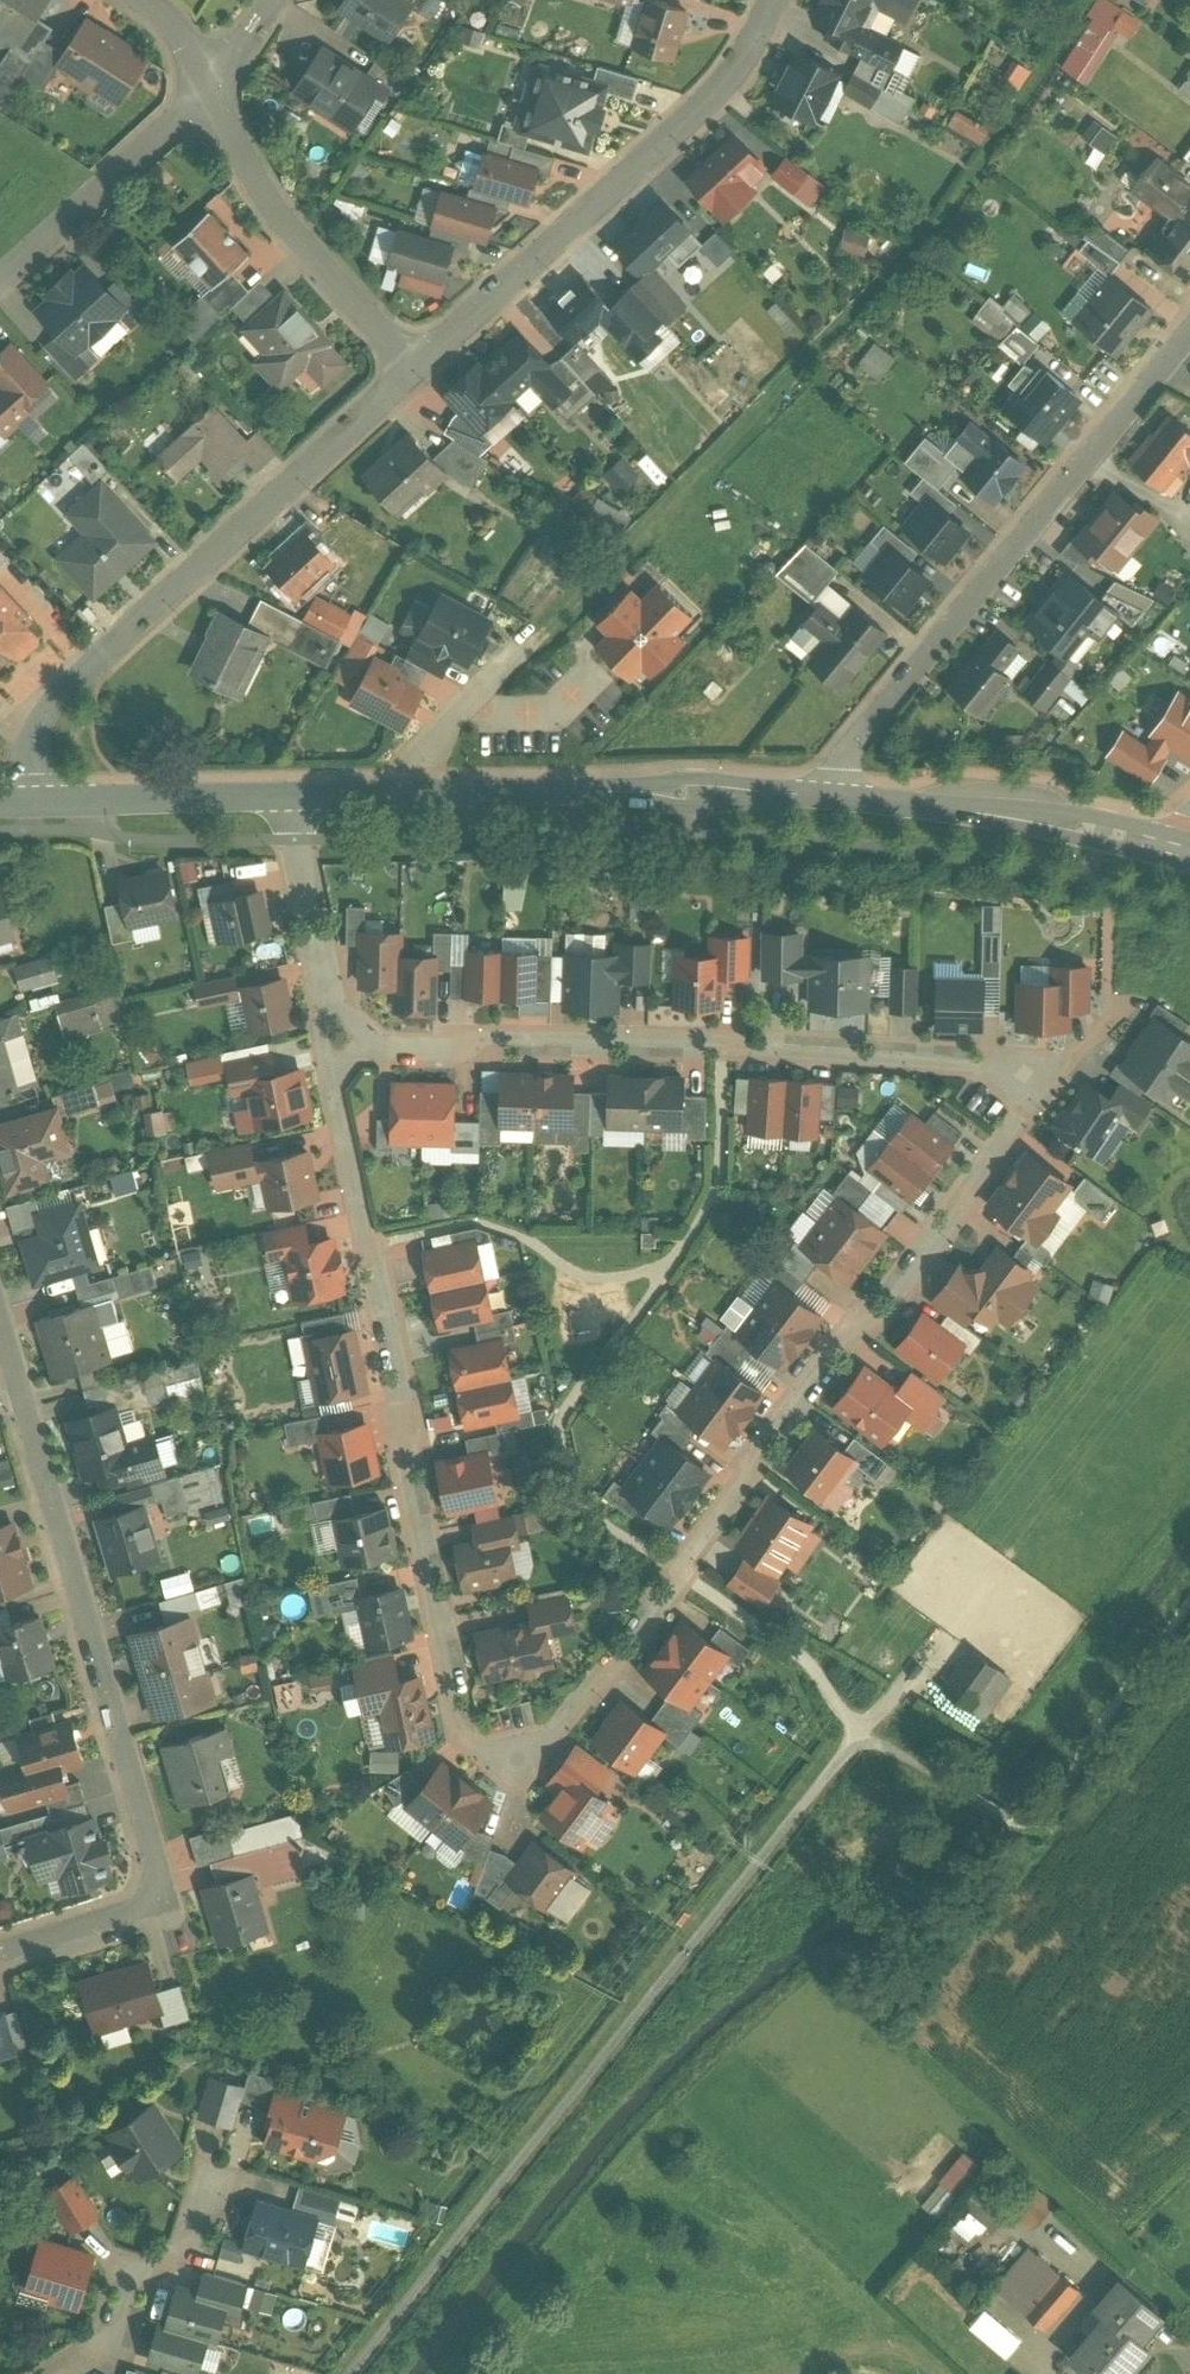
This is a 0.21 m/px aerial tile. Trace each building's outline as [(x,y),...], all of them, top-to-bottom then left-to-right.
[(50,0),(0,0),(0,30),(24,45),(39,21),(51,0),(50,0)] [(342,9),(389,40),(410,8),(411,5),(403,0),(349,0),(342,9)] [(410,8),(419,14),(428,0),(403,0),(411,5),(410,8)] [(651,0),(648,0),(634,48),(672,60),(687,11),(651,0)] [(893,30),(909,0),(838,0),(838,1),(893,30)] [(1129,40),(1142,20),(1110,0),(1094,0),(1085,15),(1090,19),(1059,69),(1085,85),(1118,33),(1129,40)] [(893,30),(838,1),(818,38),(882,71),(901,35),(893,30)] [(33,66),(44,48),(55,31),(39,21),(24,45),(17,56),(33,66)] [(143,62),(84,26),(64,60),(56,72),(115,108),(143,62)] [(800,37),(781,70),(834,101),(854,68),(800,37)] [(385,85),(318,45),(284,96),(353,141),(385,85)] [(64,60),(44,48),(33,66),(22,83),(42,95),(56,72),(64,60)] [(600,78),(529,59),(519,96),(590,115),(600,78)] [(1019,90),(1030,71),(1015,63),(1005,82),(1019,90)] [(815,134),(834,101),(781,70),(762,103),(815,134)] [(590,115),(519,96),(510,133),(581,151),(590,115)] [(946,125),(980,144),(988,129),(954,110),(946,125)] [(1103,154),(1116,137),(1100,126),(1088,143),(1103,154)] [(700,169),(688,180),(725,219),(738,207),(738,206),(754,191),(748,184),(765,168),(734,136),(699,168),(700,169)] [(539,170),(485,154),(475,187),(529,203),(539,170)] [(1156,157),(1133,188),(1171,216),(1189,191),(1189,182),(1156,157)] [(823,186),(786,158),(772,177),(810,204),(823,186)] [(496,209),(442,193),(433,225),(487,241),(496,209)] [(689,231),(663,203),(627,237),(653,265),(689,231)] [(1189,277),(1189,206),(1189,205),(1151,253),(1187,281),(1189,277)] [(249,255),(209,211),(189,229),(190,229),(173,245),(213,289),(249,255)] [(1108,275),(1127,248),(1092,224),(1073,250),(1108,275)] [(380,262),(391,230),(379,226),(368,258),(380,262)] [(843,228),(837,248),(863,256),(869,236),(843,228)] [(453,248),(399,232),(390,265),(444,281),(453,248)] [(714,232),(698,247),(715,265),(731,250),(714,232)] [(124,312),(79,266),(56,285),(102,335),(124,312)] [(582,277),(545,311),(576,345),(578,343),(576,342),(601,319),(612,309),(611,308),(582,277)] [(1105,278),(1066,326),(1107,360),(1147,313),(1105,278)] [(52,284),(22,313),(73,366),(101,340),(52,284)] [(632,288),(611,308),(612,309),(601,319),(638,360),(660,340),(652,331),(662,321),(666,325),(632,288)] [(328,342),(285,294),(250,326),(276,354),(264,365),(263,363),(261,365),(280,386),(304,363),(323,384),(346,364),(327,343),(328,342)] [(1010,294),(1002,306),(987,296),(969,322),(999,342),(1025,304),(1010,294)] [(1030,310),(1017,327),(1037,341),(1049,324),(1030,310)] [(1018,361),(1033,340),(1012,326),(997,346),(1018,361)] [(518,328),(476,362),(512,404),(526,392),(546,412),(571,391),(518,328)] [(874,342),(856,363),(876,381),(894,360),(874,342)] [(3,349),(0,352),(0,417),(15,435),(29,423),(24,414),(45,395),(3,349)] [(474,437),(512,404),(476,362),(435,396),(474,437)] [(1013,390),(994,414),(1044,452),(1080,406),(1042,376),(1024,398),(1013,390)] [(211,403),(146,461),(172,493),(196,471),(218,493),(248,468),(257,474),(278,453),(256,430),(244,441),(211,403)] [(1,447),(12,438),(0,422),(0,446),(1,447)] [(1129,469),(1160,492),(1183,462),(1189,467),(1189,443),(1164,423),(1129,469)] [(407,429),(355,477),(398,522),(451,476),(407,429)] [(929,443),(908,468),(937,494),(954,474),(988,504),(1014,474),(965,432),(944,456),(929,443)] [(66,454),(88,481),(104,468),(82,441),(66,454)] [(600,476),(619,495),(639,475),(620,456),(600,476)] [(154,541),(103,482),(70,513),(72,515),(79,509),(95,527),(61,558),(73,572),(95,595),(122,571),(154,541)] [(930,496),(900,531),(939,563),(968,528),(930,496)] [(597,499),(589,512),(619,531),(627,518),(597,499)] [(1115,501),(1077,551),(1095,565),(1101,557),(1120,572),(1158,522),(1139,508),(1134,515),(1115,501)] [(306,530),(266,567),(296,599),(332,566),(336,562),(306,530)] [(893,539),(861,578),(903,612),(935,573),(893,539)] [(834,576),(804,549),(775,578),(807,607),(834,576)] [(1096,601),(1067,572),(1019,623),(1060,660),(1086,632),(1101,646),(1122,624),(1096,601)] [(16,661),(19,664),(44,640),(30,626),(37,620),(0,578),(0,676),(16,661)] [(1130,631),(1153,600),(1113,583),(1096,601),(1122,624),(1130,631)] [(495,623),(431,588),(402,641),(466,676),(495,623)] [(631,589),(595,629),(610,642),(596,657),(625,683),(638,668),(649,677),(685,638),(673,628),(684,615),(655,589),(644,601),(631,589)] [(822,644),(805,664),(836,691),(884,636),(849,606),(839,618),(819,600),(799,624),(822,644)] [(350,619),(312,601),(301,624),(340,642),(350,619)] [(301,624),(257,603),(245,630),(266,640),(327,669),(340,642),(301,624)] [(245,630),(214,616),(185,679),(237,703),(266,640),(245,630)] [(991,631),(939,690),(976,723),(1014,680),(993,661),(1007,645),(991,631)] [(342,669),(358,674),(364,654),(349,649),(342,669)] [(374,658),(346,707),(402,739),(430,690),(374,658)] [(1046,659),(1016,696),(1040,715),(1070,679),(1046,659)] [(1099,755),(1146,789),(1172,754),(1189,767),(1189,702),(1178,693),(1143,741),(1121,725),(1099,755)] [(177,859),(179,879),(192,878),(190,858),(177,859)] [(170,870),(115,883),(127,932),(181,919),(170,870)] [(16,942),(1,884),(0,885),(0,946),(16,942)] [(258,888),(203,900),(213,948),(268,936),(258,888)] [(358,931),(353,989),(390,992),(394,934),(358,931)] [(996,935),(980,934),(978,972),(994,972),(996,935)] [(709,956),(672,955),(671,1010),(713,1010),(713,977),(746,977),(747,938),(709,937),(709,956)] [(805,937),(760,938),(760,986),(804,985),(804,1011),(864,1011),(863,957),(805,957),(805,937)] [(612,956),(561,955),(560,1012),(613,1013),(614,979),(647,979),(648,945),(612,944),(612,956)] [(498,952),(464,951),(462,1001),(497,1002),(498,952)] [(534,1003),(536,954),(498,952),(497,1002),(534,1003)] [(875,955),(875,994),(886,994),(887,955),(875,955)] [(395,956),(391,1014),(427,1016),(431,959),(395,956)] [(48,958),(14,968),(20,991),(54,981),(48,958)] [(284,961),(193,979),(200,1009),(237,1001),(244,1036),(299,1024),(284,961)] [(1054,977),(1008,978),(1009,1030),(1061,1029),(1060,1011),(1075,1011),(1074,961),(1054,961),(1054,977)] [(897,965),(896,1013),(928,1013),(928,977),(918,976),(918,965),(897,965)] [(977,981),(933,980),(932,1029),(976,1030),(977,981)] [(63,1041),(102,1028),(92,999),(54,1011),(63,1041)] [(1152,1011),(1133,1038),(1189,1079),(1189,1038),(1152,1011)] [(0,1038),(0,1101),(19,1096),(2,1037),(0,1038)] [(1189,1088),(1189,1079),(1133,1038),(1113,1065),(1175,1109),(1189,1088)] [(704,1090),(704,1062),(689,1061),(689,1089),(704,1090)] [(1081,1069),(1033,1135),(1077,1166),(1112,1118),(1132,1133),(1145,1115),(1081,1069)] [(301,1070),(274,1076),(274,1077),(273,1077),(273,1076),(247,1082),(253,1108),(244,1110),(247,1126),(256,1125),(256,1126),(310,1115),(301,1070)] [(160,1071),(141,1074),(142,1081),(161,1078),(160,1071)] [(638,1133),(637,1071),(600,1071),(600,1134),(638,1133)] [(675,1133),(675,1071),(637,1071),(638,1133),(675,1133)] [(566,1128),(564,1075),(525,1076),(526,1129),(566,1128)] [(779,1077),(743,1075),(740,1134),(776,1135),(779,1077)] [(526,1129),(525,1076),(489,1077),(490,1130),(526,1129)] [(815,1078),(779,1077),(776,1135),(812,1137),(815,1078)] [(382,1079),(381,1145),(416,1146),(416,1079),(382,1079)] [(416,1079),(416,1146),(450,1146),(451,1079),(416,1079)] [(89,1087),(51,1097),(55,1112),(58,1111),(61,1122),(96,1113),(89,1087)] [(838,1105),(857,1103),(856,1090),(837,1092),(838,1105)] [(142,1104),(141,1097),(132,1098),(133,1106),(142,1104)] [(911,1103),(885,1137),(936,1175),(962,1142),(911,1103)] [(0,1128),(0,1175),(5,1194),(45,1183),(39,1164),(71,1156),(61,1122),(58,1111),(55,1112),(0,1128)] [(151,1131),(167,1130),(166,1111),(150,1112),(151,1131)] [(304,1127),(200,1150),(211,1199),(258,1189),(263,1214),(320,1201),(304,1127)] [(885,1137),(860,1171),(911,1209),(936,1175),(885,1137)] [(1067,1187),(1027,1158),(987,1212),(1027,1241),(1067,1187)] [(113,1191),(134,1188),(132,1172),(110,1175),(113,1191)] [(1113,1203),(1082,1179),(1070,1194),(1101,1218),(1113,1203)] [(837,1191),(814,1221),(869,1261),(891,1232),(837,1191)] [(28,1214),(34,1235),(15,1240),(30,1290),(104,1268),(82,1198),(28,1214)] [(170,1223),(191,1222),(190,1202),(169,1203),(170,1223)] [(309,1219),(254,1232),(261,1267),(279,1263),(288,1304),(348,1290),(336,1235),(314,1240),(309,1219)] [(814,1221),(792,1250),(846,1291),(869,1261),(814,1221)] [(415,1249),(424,1292),(490,1277),(481,1235),(415,1249)] [(1034,1279),(989,1248),(971,1273),(955,1262),(927,1303),(962,1327),(973,1311),(999,1329),(1034,1279)] [(770,1275),(748,1305),(805,1349),(828,1319),(770,1275)] [(424,1292),(432,1334),(499,1319),(490,1277),(424,1292)] [(748,1305),(726,1335),(783,1379),(805,1349),(748,1305)] [(90,1306),(31,1322),(47,1379),(105,1363),(90,1306)] [(920,1311),(888,1355),(934,1390),(967,1345),(920,1311)] [(358,1328),(298,1341),(311,1406),(370,1393),(358,1328)] [(505,1333),(442,1349),(451,1392),(515,1378),(505,1333)] [(709,1351),(687,1380),(745,1426),(767,1395),(709,1351)] [(862,1359),(825,1409),(887,1453),(923,1403),(862,1359)] [(146,1398),(200,1393),(198,1367),(143,1371),(146,1398)] [(515,1378),(451,1392),(460,1434),(524,1423),(515,1378)] [(687,1380),(665,1410),(722,1456),(745,1426),(687,1380)] [(62,1418),(70,1448),(120,1434),(111,1404),(62,1418)] [(450,1414),(429,1418),(432,1432),(452,1428),(450,1414)] [(307,1419),(283,1421),(285,1444),(309,1442),(307,1419)] [(370,1420),(311,1434),(325,1489),(383,1475),(370,1420)] [(817,1428),(779,1476),(826,1512),(864,1463),(817,1428)] [(70,1448),(79,1477),(128,1463),(120,1434),(70,1448)] [(712,1475),(658,1434),(636,1462),(690,1503),(712,1475)] [(492,1446),(425,1460),(440,1519),(504,1505),(492,1446)] [(11,1484),(7,1459),(0,1460),(0,1485),(11,1484)] [(690,1503),(636,1462),(614,1491),(668,1532),(690,1503)] [(767,1491),(727,1544),(742,1556),(784,1588),(825,1535),(767,1491)] [(388,1502),(327,1515),(339,1572),(400,1560),(388,1502)] [(144,1503),(89,1521),(108,1579),(163,1561),(144,1503)] [(467,1542),(444,1546),(454,1596),(521,1583),(512,1543),(521,1540),(515,1509),(462,1521),(467,1542)] [(22,1552),(11,1519),(0,1522),(0,1559),(22,1552)] [(33,1585),(22,1552),(0,1559),(0,1595),(33,1585)] [(742,1556),(722,1581),(760,1614),(774,1599),(784,1588),(742,1556)] [(359,1574),(304,1586),(312,1622),(340,1616),(349,1655),(397,1644),(384,1586),(363,1590),(359,1574)] [(223,1584),(229,1600),(247,1594),(241,1578),(223,1584)] [(163,1617),(220,1603),(216,1586),(158,1599),(163,1617)] [(528,1626),(469,1635),(479,1688),(573,1670),(567,1636),(583,1633),(577,1592),(525,1601),(528,1626)] [(197,1614),(125,1633),(148,1720),(220,1701),(197,1614)] [(0,1627),(0,1671),(4,1683),(51,1667),(33,1616),(0,1627)] [(675,1616),(655,1644),(706,1682),(726,1653),(675,1616)] [(655,1644),(634,1672),(685,1710),(706,1682),(655,1644)] [(398,1651),(345,1663),(357,1713),(373,1709),(384,1757),(436,1745),(419,1670),(404,1673),(398,1651)] [(950,1698),(980,1721),(1011,1681),(981,1657),(950,1698)] [(615,1697),(583,1740),(630,1774),(662,1732),(615,1697)] [(3,1731),(12,1764),(17,1775),(59,1763),(79,1757),(67,1713),(3,1731)] [(214,1726),(154,1744),(173,1807),(233,1789),(214,1726)] [(392,1808),(419,1831),(461,1783),(434,1759),(392,1808)] [(550,1796),(534,1815),(584,1857),(621,1813),(557,1759),(536,1784),(550,1796)] [(59,1763),(17,1775),(12,1764),(0,1768),(0,1810),(2,1816),(69,1797),(59,1763)] [(419,1831),(446,1855),(489,1806),(461,1783),(419,1831)] [(86,1810),(18,1831),(33,1882),(52,1876),(58,1897),(108,1882),(86,1810)] [(572,1873),(532,1844),(503,1884),(542,1913),(572,1873)] [(253,1872),(194,1889),(213,1947),(271,1931),(253,1872)] [(149,1955),(71,1976),(86,2035),(165,2014),(149,1955)] [(18,2055),(4,2008),(0,2009),(0,2061),(18,2055)] [(344,2115),(275,2097),(208,2079),(198,2118),(233,2127),(239,2103),(271,2111),(261,2148),(331,2166),(344,2115)] [(150,2096),(95,2132),(132,2191),(188,2154),(150,2096)] [(939,2219),(981,2166),(961,2151),(919,2204),(939,2219)] [(73,2172),(42,2191),(69,2234),(100,2215),(73,2172)] [(1029,2225),(1047,2210),(1029,2189),(1011,2205),(1029,2225)] [(296,2215),(256,2204),(243,2252),(307,2269),(318,2226),(333,2229),(340,2203),(302,2193),(296,2215)] [(92,2252),(37,2237),(20,2298),(76,2313),(92,2252)] [(1080,2294),(1027,2247),(993,2287),(1045,2333),(1080,2294)] [(192,2290),(174,2285),(163,2326),(220,2341),(226,2317),(238,2320),(246,2291),(195,2277),(192,2290)] [(1119,2279),(1091,2310),(1101,2319),(1063,2362),(1077,2373),(1131,2373),(1150,2352),(1141,2344),(1164,2318),(1119,2279)] [(155,2326),(144,2364),(161,2368),(160,2373),(202,2373),(211,2342),(155,2326)]
